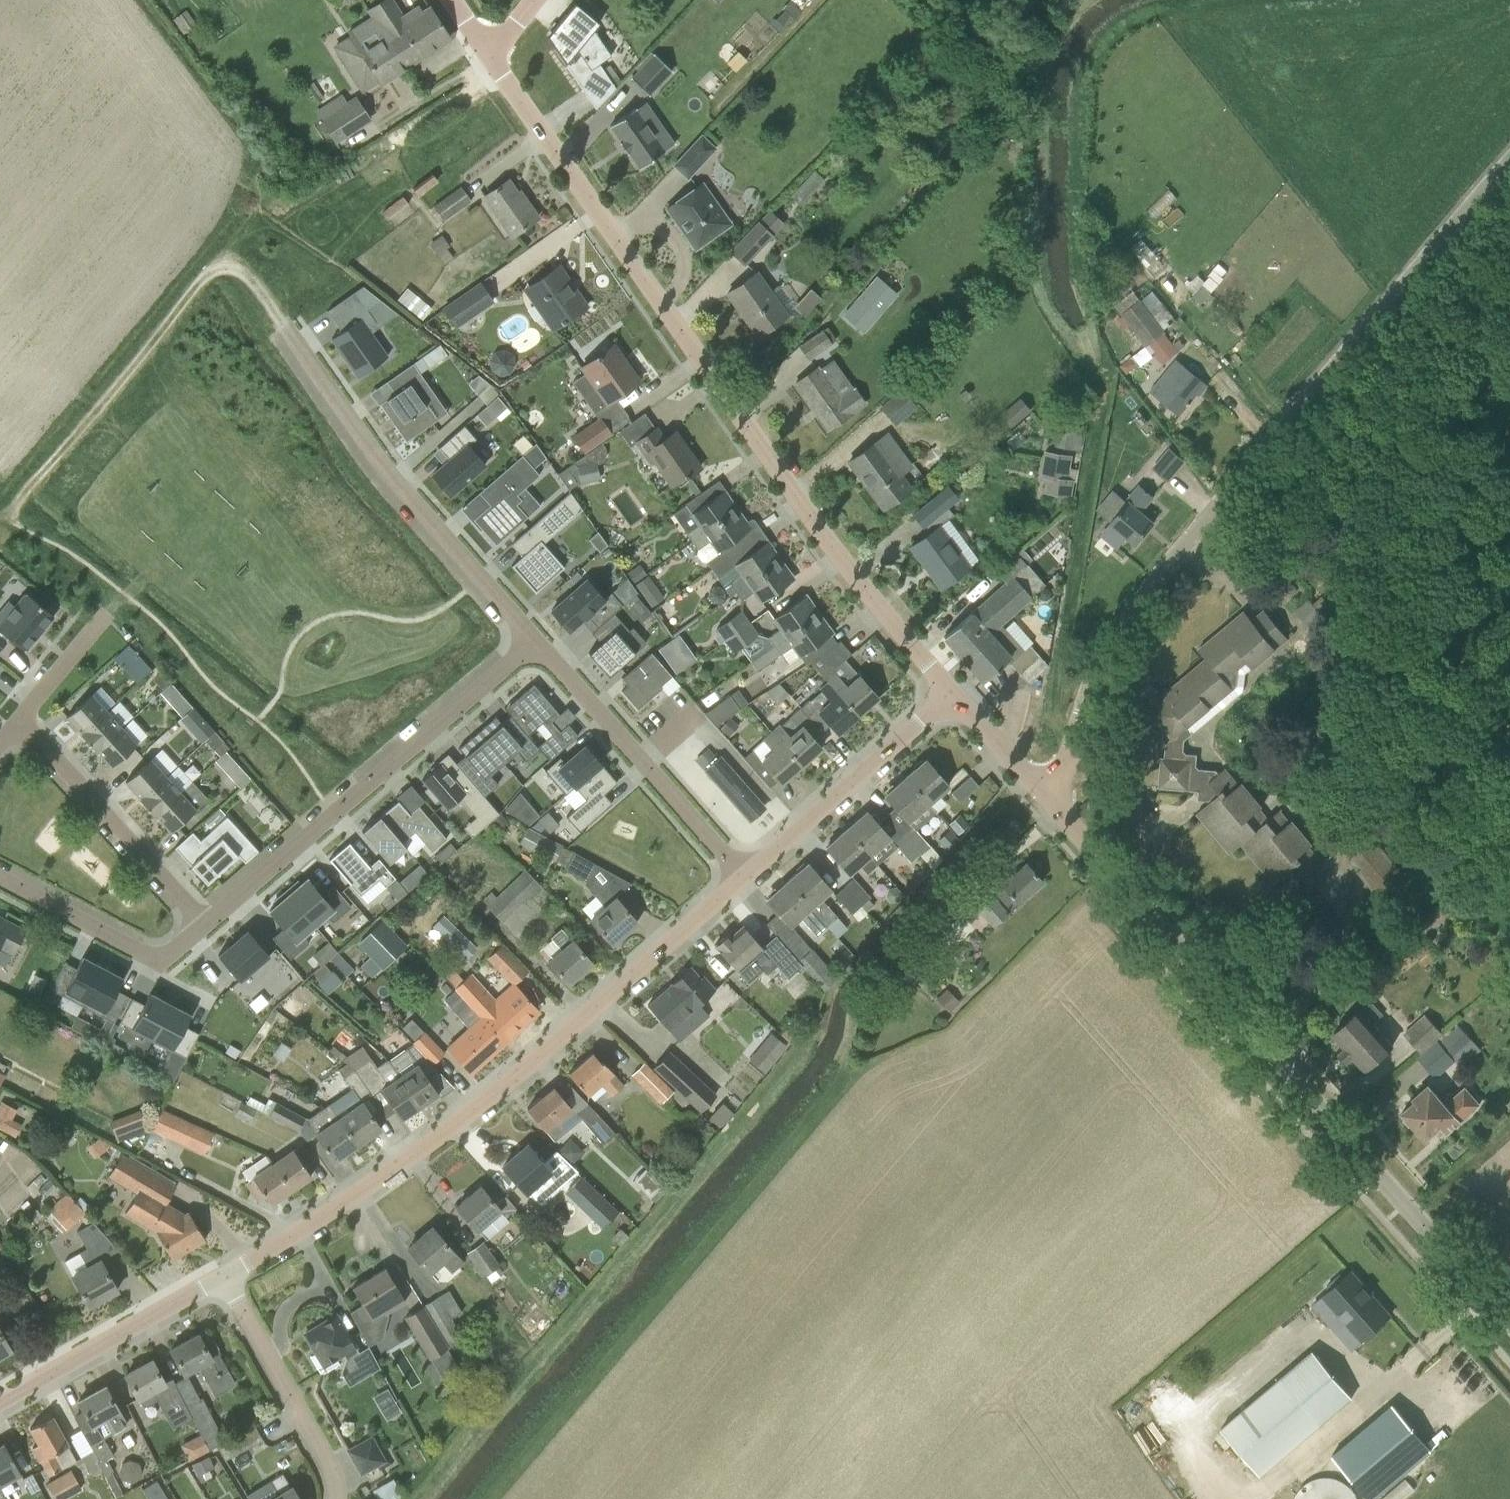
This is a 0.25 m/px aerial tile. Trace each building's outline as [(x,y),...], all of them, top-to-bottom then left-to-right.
[(372,15),(380,27),(378,29),(404,68),(449,39),(430,9),(407,24),(392,0),(386,0),(370,11),(372,15)] [(575,3),(551,32),(547,37),(583,90),(599,79),(592,69),(612,56),(594,30),(600,23),(575,3)] [(784,13),(775,22),(782,29),(791,20),(784,13)] [(363,91),(379,80),(380,83),(404,68),(378,29),(356,43),(352,37),(335,48),(363,91)] [(655,54),(631,79),(648,96),(672,71),(655,54)] [(341,122),(333,110),(321,118),(329,130),(341,122)] [(634,110),(610,126),(622,143),(620,144),(627,153),(628,152),(640,169),(674,145),(661,127),(651,134),(634,110)] [(702,136),(674,166),(688,178),(715,149),(702,136)] [(432,173),(412,188),(420,199),(440,184),(432,173)] [(512,236),(522,229),(538,218),(524,196),(521,198),(509,179),(492,192),(484,197),(512,236)] [(702,184),(667,208),(696,249),(730,224),(702,184)] [(472,200),(462,186),(434,206),(445,220),(472,200)] [(394,224),(414,210),(403,195),(384,209),(394,224)] [(771,210),(759,223),(732,252),(745,264),(784,223),(771,210)] [(873,267),(841,304),(859,320),(892,284),(873,267)] [(573,295),(555,270),(530,287),(558,327),(587,307),(577,292),(573,295)] [(757,273),(728,294),(758,336),(787,316),(757,273)] [(444,309),(456,327),(492,302),(480,284),(444,309)] [(367,310),(381,300),(363,286),(327,311),(342,332),(332,339),(359,377),(388,357),(371,333),(376,330),(373,325),(376,322),(367,310)] [(804,316),(821,297),(810,286),(792,306),(804,316)] [(1123,313),(1147,345),(1165,331),(1141,299),(1140,300),(1133,290),(1120,300),(1121,302),(1117,305),(1123,313)] [(406,308),(422,321),(432,308),(416,296),(406,308)] [(810,359),(831,344),(822,331),(800,346),(810,359)] [(440,344),(420,358),(427,369),(447,355),(440,344)] [(614,345),(594,358),(581,368),(585,374),(607,405),(636,385),(619,361),(624,358),(614,345)] [(491,369),(512,372),(513,361),(502,360),(503,352),(493,351),(491,369)] [(1208,385),(1189,369),(1176,358),(1150,390),(1179,414),(1197,392),(1200,394),(1208,385)] [(1133,359),(1122,367),(1128,375),(1139,367),(1133,359)] [(430,391),(412,364),(385,383),(393,395),(379,405),(405,442),(434,422),(419,399),(430,391)] [(841,395),(821,366),(795,384),(827,430),(866,403),(855,386),(841,395)] [(479,373),(468,384),(486,403),(497,392),(479,373)] [(895,421),(912,405),(902,393),(884,409),(895,421)] [(506,406),(497,397),(476,415),(484,425),(506,406)] [(1024,397),(1003,410),(1012,424),(1032,410),(1024,397)] [(584,452),(611,434),(600,419),(574,437),(584,452)] [(464,426),(439,448),(450,460),(432,475),(450,496),(485,465),(468,446),(476,439),(464,426)] [(657,428),(636,443),(652,465),(655,463),(671,485),(684,476),(686,478),(701,468),(675,432),(665,439),(657,428)] [(1082,451),(1084,435),(1060,431),(1057,447),(1082,451)] [(883,509),(912,488),(902,474),(913,466),(913,465),(889,433),(849,462),(883,509)] [(521,456),(479,493),(490,505),(474,519),(496,545),(528,517),(518,505),(523,501),(517,495),(538,476),(533,469),(546,457),(536,443),(521,456)] [(1047,451),(1043,477),(1048,478),(1045,493),(1072,497),(1075,479),(1070,479),(1074,455),(1047,451)] [(1165,456),(1155,468),(1169,480),(1179,467),(1165,456)] [(578,468),(581,482),(581,484),(601,479),(597,464),(578,468)] [(923,528),(926,525),(949,507),(960,498),(948,484),(938,495),(913,515),(923,528)] [(1127,536),(1137,543),(1154,523),(1141,512),(1154,496),(1140,485),(1127,501),(1129,503),(1103,533),(1118,546),(1127,536)] [(685,504),(692,514),(691,514),(699,525),(686,533),(693,542),(738,510),(724,491),(709,502),(702,493),(685,504)] [(522,556),(512,566),(518,573),(520,571),(538,591),(564,568),(543,544),(573,517),(560,502),(512,544),(522,556)] [(738,510),(693,542),(698,550),(697,555),(702,561),(707,562),(711,568),(745,545),(739,536),(750,528),(738,510)] [(939,526),(911,547),(941,589),(969,568),(939,526)] [(600,552),(607,545),(598,532),(589,540),(600,552)] [(730,596),(735,593),(735,592),(781,560),(767,542),(751,553),(745,545),(711,568),(726,588),(725,589),(730,596)] [(1005,583),(944,638),(956,651),(982,627),(989,635),(1001,624),(1031,597),(1013,577),(1027,565),(1016,553),(995,572),(1005,583)] [(794,579),(781,560),(735,592),(735,593),(741,601),(754,592),(761,602),(794,579)] [(614,590),(626,602),(639,588),(627,577),(614,590)] [(586,580),(551,611),(569,631),(587,616),(598,628),(614,613),(622,606),(611,593),(604,599),(586,580)] [(646,599),(652,607),(664,598),(658,590),(646,599)] [(54,616),(27,593),(15,607),(9,602),(0,613),(0,650),(7,641),(6,640),(9,637),(25,651),(54,616)] [(768,638),(773,645),(774,646),(819,614),(806,596),(773,619),(780,629),(768,638)] [(1296,609),(1312,628),(1325,616),(1310,598),(1296,609)] [(639,601),(628,610),(640,624),(651,615),(639,601)] [(725,640),(750,622),(742,609),(716,627),(725,640)] [(1255,669),(1290,639),(1266,610),(1253,621),(1245,611),(1199,649),(1207,658),(1162,696),(1166,700),(1151,713),(1172,738),(1166,743),(1165,757),(1161,757),(1159,781),(1165,788),(1198,791),(1203,787),(1212,800),(1197,812),(1231,852),(1242,843),(1275,882),(1297,864),(1308,876),(1324,862),(1311,846),(1314,844),(1293,819),(1291,821),(1281,809),(1271,818),(1262,808),(1265,805),(1243,780),(1240,782),(1227,766),(1220,772),(1217,768),(1200,767),(1198,764),(1198,753),(1188,752),(1184,748),(1186,739),(1245,690),(1247,672),(1253,666),(1255,669)] [(629,631),(614,613),(598,628),(592,633),(600,643),(589,653),(609,676),(635,653),(622,637),(629,631)] [(789,664),(816,644),(832,633),(819,614),(774,646),(773,645),(752,661),(758,670),(781,654),(789,664)] [(1038,657),(1029,646),(1034,642),(1014,620),(1005,628),(1001,624),(989,635),(982,627),(956,651),(983,681),(1007,660),(1019,673),(1038,657)] [(759,634),(750,622),(725,640),(733,652),(759,634)] [(677,672),(697,657),(678,632),(658,647),(677,672)] [(840,641),(823,652),(810,662),(829,683),(858,715),(878,697),(859,676),(847,687),(832,670),(851,654),(840,641)] [(660,686),(672,676),(651,653),(622,678),(628,686),(622,691),(638,709),(662,688),(660,686)] [(144,660),(136,667),(144,676),(152,669),(144,660)] [(161,673),(154,680),(162,689),(170,682),(161,673)] [(167,698),(177,690),(170,682),(162,689),(160,691),(167,698)] [(801,707),(800,706),(799,707),(800,708),(822,732),(830,725),(837,733),(858,715),(829,683),(821,690),(822,691),(811,700),(810,699),(801,707)] [(527,735),(542,723),(552,734),(537,747),(539,749),(549,760),(578,736),(568,724),(559,732),(551,722),(560,714),(536,687),(529,693),(527,690),(512,702),(514,704),(506,711),(511,716),(527,735)] [(67,717),(82,733),(82,734),(107,711),(92,694),(67,717)] [(715,727),(739,709),(729,696),(704,713),(703,712),(702,713),(715,727)] [(180,719),(189,729),(202,718),(193,708),(180,719)] [(800,708),(780,726),(772,733),(801,766),(821,748),(814,739),(822,732),(800,708)] [(97,751),(97,750),(122,728),(107,711),(82,734),(82,733),(81,734),(97,751)] [(737,713),(720,724),(725,733),(742,721),(737,713)] [(537,747),(527,735),(511,716),(502,724),(496,717),(482,728),(484,730),(479,735),(503,763),(517,751),(525,761),(539,749),(537,747)] [(137,744),(122,728),(97,750),(97,751),(112,767),(137,744)] [(206,740),(214,749),(223,741),(215,732),(206,740)] [(776,779),(780,784),(801,766),(772,733),(764,740),(743,759),(770,788),(771,787),(769,786),(776,779)] [(503,763),(479,735),(474,739),(472,737),(459,748),(465,756),(456,763),(459,768),(484,796),(498,785),(489,774),(503,763)] [(560,758),(544,771),(565,795),(574,787),(574,786),(600,763),(585,746),(565,764),(560,758)] [(235,761),(226,752),(221,757),(216,761),(226,772),(237,763),(235,761)] [(760,802),(733,771),(720,756),(704,770),(744,815),(760,802)] [(141,799),(166,776),(151,759),(126,782),(140,798),(141,799)] [(948,786),(945,782),(925,760),(905,778),(928,804),(948,786)] [(586,800),(566,817),(579,832),(612,803),(604,795),(617,783),(600,763),(574,786),(574,787),(586,800)] [(484,796),(459,768),(450,775),(441,764),(423,780),(429,787),(425,790),(435,802),(439,799),(447,809),(460,798),(479,820),(494,807),(484,796)] [(181,793),(180,792),(166,776),(141,799),(140,798),(140,799),(155,816),(156,816),(156,815),(181,793)] [(960,803),(979,786),(970,776),(951,793),(960,803)] [(912,827),(903,835),(920,854),(929,846),(916,830),(936,812),(928,804),(905,778),(885,796),(912,827)] [(156,815),(156,816),(171,832),(208,799),(192,781),(180,792),(181,793),(156,815)] [(511,814),(527,801),(520,792),(504,810),(511,814)] [(447,839),(419,806),(410,814),(398,801),(379,817),(402,843),(415,832),(432,852),(447,839)] [(209,827),(224,814),(219,808),(204,821),(209,827)] [(897,847),(894,844),(889,838),(867,812),(846,830),(877,865),(897,847)] [(549,832),(558,825),(547,813),(531,827),(540,832),(545,828),(549,832)] [(207,883),(238,855),(232,848),(245,836),(227,816),(201,841),(209,850),(191,866),(207,883)] [(402,843),(379,817),(362,832),(389,863),(407,848),(402,843)] [(1006,833),(1011,838),(1022,828),(1014,820),(1003,830),(1006,833)] [(1357,870),(1376,894),(1377,895),(1404,872),(1365,825),(1343,844),(1362,866),(1357,870)] [(846,830),(826,848),(849,874),(860,864),(867,873),(877,865),(846,830)] [(894,844),(897,847),(910,862),(920,854),(903,835),(894,844)] [(349,843),(329,860),(361,896),(379,880),(385,887),(396,878),(379,858),(370,866),(349,843)] [(450,843),(436,855),(442,863),(457,850),(450,843)] [(615,898),(605,886),(613,871),(573,850),(563,868),(589,882),(588,886),(594,895),(605,907),(591,919),(612,944),(613,944),(617,944),(623,939),(624,934),(637,923),(615,898)] [(1018,904),(1043,882),(1026,863),(1013,875),(1008,870),(996,880),(997,881),(973,902),(978,906),(977,907),(994,925),(1007,913),(1017,904),(1018,904)] [(821,920),(826,927),(837,917),(821,899),(830,890),(808,864),(787,881),(821,920)] [(488,906),(503,922),(542,885),(526,869),(497,897),(492,892),(483,900),(489,906),(488,906)] [(407,875),(401,881),(410,891),(416,885),(407,875)] [(298,882),(286,892),(315,925),(325,916),(333,922),(351,907),(333,885),(322,895),(307,879),(300,885),(298,882)] [(854,879),(844,887),(861,906),(870,898),(854,879)] [(397,880),(387,889),(397,901),(407,893),(397,880)] [(821,920),(787,881),(767,899),(790,925),(800,917),(817,935),(826,927),(821,920)] [(851,914),(861,906),(844,887),(835,896),(851,914)] [(304,934),(315,925),(286,892),(274,902),(277,905),(270,911),(284,928),(273,938),(291,959),(309,943),(304,934)] [(13,954),(25,931),(0,918),(0,947),(13,954)] [(384,921),(361,944),(385,968),(408,946),(384,921)] [(728,933),(715,945),(737,972),(752,958),(773,982),(784,973),(743,926),(731,936),(728,933)] [(567,984),(592,963),(573,941),(572,941),(561,928),(550,938),(562,950),(549,962),(567,984)] [(904,987),(943,943),(926,928),(887,972),(904,987)] [(270,955),(248,930),(218,955),(240,981),(270,955)] [(811,950),(811,949),(795,931),(782,942),(825,990),(837,980),(811,950)] [(497,968),(512,955),(503,945),(488,958),(497,968)] [(1427,945),(1416,954),(1426,966),(1437,957),(1427,945)] [(338,951),(331,958),(347,974),(354,968),(338,951)] [(79,1013),(99,972),(93,969),(94,969),(92,968),(91,971),(78,964),(72,976),(60,970),(47,996),(79,1013)] [(701,979),(690,967),(670,984),(671,985),(648,1005),(679,1041),(709,1015),(699,1004),(715,990),(704,977),(701,979)] [(105,975),(99,972),(79,1013),(111,1029),(124,1002),(113,996),(119,984),(105,978),(107,975),(105,975)] [(540,1012),(526,997),(513,983),(495,999),(471,973),(455,987),(468,1001),(456,1012),(469,1027),(448,1047),(471,1073),(540,1012)] [(960,1001),(947,988),(937,998),(950,1011),(960,1001)] [(152,1039),(172,1001),(165,997),(164,1000),(150,993),(144,1005),(133,999),(120,1022),(152,1039)] [(1384,1014),(1371,1000),(1362,1008),(1361,1008),(1334,1034),(1346,1047),(1340,1053),(1348,1061),(1354,1056),(1366,1069),(1394,1043),(1375,1023),(1384,1014)] [(185,1026),(191,1014),(178,1007),(179,1005),(172,1001),(152,1039),(187,1057),(199,1034),(185,1026)] [(1426,1015),(1405,1033),(1422,1052),(1442,1033),(1426,1015)] [(410,1018),(401,1027),(413,1040),(422,1031),(410,1018)] [(104,1044),(121,1053),(124,1048),(114,1043),(116,1039),(113,1037),(119,1026),(114,1023),(104,1044)] [(1455,1028),(1440,1043),(1455,1059),(1471,1044),(1455,1028)] [(413,1044),(432,1064),(445,1052),(424,1030),(411,1042),(413,1044)] [(764,1072),(788,1045),(771,1030),(748,1057),(764,1072)] [(437,1069),(432,1064),(413,1044),(390,1060),(400,1076),(399,1076),(420,1106),(438,1094),(426,1076),(437,1069)] [(236,1059),(241,1051),(231,1045),(226,1053),(236,1059)] [(389,1059),(377,1067),(362,1045),(346,1057),(355,1069),(370,1092),(372,1096),(381,1090),(402,1119),(420,1106),(399,1076),(400,1076),(390,1060),(389,1059)] [(668,1052),(654,1067),(700,1111),(715,1095),(668,1052)] [(592,1053),(569,1074),(588,1095),(601,1083),(612,1095),(623,1086),(612,1073),(613,1073),(602,1060),(600,1062),(592,1053)] [(633,1075),(661,1104),(673,1092),(644,1063),(633,1075)] [(357,1145),(381,1129),(360,1099),(370,1092),(355,1069),(344,1077),(352,1089),(341,1096),(351,1110),(339,1118),(339,1119),(357,1145)] [(1414,1097),(1416,1100),(1403,1112),(1405,1114),(1404,1120),(1409,1126),(1414,1125),(1426,1139),(1442,1125),(1448,1132),(1479,1106),(1464,1088),(1444,1105),(1427,1086),(1414,1097)] [(571,1108),(553,1087),(528,1108),(545,1129),(546,1129),(556,1140),(582,1118),(592,1130),(604,1143),(617,1132),(588,1102),(577,1111),(577,1112),(574,1114),(570,1109),(571,1108)] [(17,1136),(23,1125),(12,1119),(17,1109),(2,1100),(0,1104),(0,1128),(17,1136)] [(276,1101),(269,1114),(299,1131),(306,1117),(276,1101)] [(236,1113),(250,1120),(256,1110),(242,1103),(236,1113)] [(316,1134),(323,1144),(334,1161),(357,1145),(339,1119),(339,1118),(330,1104),(310,1119),(319,1132),(316,1134)] [(712,1115),(721,1123),(731,1113),(722,1104),(712,1115)] [(215,1131),(161,1108),(151,1129),(205,1153),(215,1131)] [(119,1140),(149,1128),(142,1109),(112,1121),(119,1140)] [(112,1146),(102,1137),(92,1143),(100,1155),(112,1146)] [(545,1163),(544,1162),(529,1144),(503,1166),(525,1192),(545,1175),(557,1189),(578,1170),(558,1152),(545,1163)] [(314,1164),(302,1147),(301,1145),(275,1163),(273,1164),(291,1190),(311,1176),(306,1169),(314,1164)] [(247,1185),(258,1201),(265,1196),(271,1204),(291,1190),(273,1164),(275,1163),(269,1155),(267,1155),(243,1171),(249,1181),(246,1183),(247,1185)] [(156,1231),(173,1259),(205,1240),(189,1212),(185,1214),(165,1202),(171,1193),(118,1162),(109,1177),(137,1193),(125,1212),(156,1231)] [(602,1228),(618,1212),(581,1177),(566,1193),(602,1228)] [(661,1185),(648,1198),(654,1203),(667,1191),(661,1185)] [(480,1186),(457,1206),(477,1230),(479,1229),(488,1239),(510,1221),(506,1217),(516,1208),(506,1196),(496,1204),(480,1186)] [(50,1211),(56,1217),(53,1220),(63,1232),(85,1212),(68,1194),(50,1211)] [(569,1214),(557,1233),(579,1247),(591,1229),(569,1214)] [(73,1276),(90,1306),(118,1290),(101,1260),(119,1250),(94,1222),(77,1231),(87,1248),(80,1252),(80,1253),(67,1261),(74,1275),(73,1276)] [(453,1251),(432,1227),(409,1248),(429,1272),(442,1261),(451,1271),(462,1262),(453,1252),(453,1251)] [(612,1241),(619,1247),(628,1237),(621,1231),(612,1241)] [(484,1276),(499,1265),(483,1242),(468,1253),(484,1276)] [(351,1312),(361,1330),(369,1325),(386,1330),(390,1315),(389,1313),(406,1302),(385,1268),(353,1288),(363,1305),(351,1312)] [(1330,1289),(1324,1295),(1323,1296),(1351,1327),(1342,1335),(1353,1348),(1391,1315),(1351,1271),(1344,1277),(1341,1273),(1327,1286),(1330,1289)] [(438,1298),(424,1306),(423,1307),(447,1348),(463,1339),(438,1298)] [(447,1348),(423,1307),(406,1317),(431,1358),(447,1348)] [(312,1356),(322,1374),(340,1363),(336,1357),(345,1352),(349,1359),(344,1372),(350,1382),(370,1371),(337,1316),(306,1334),(317,1353),(312,1356)] [(11,1350),(0,1330),(0,1356),(11,1350)] [(211,1379),(229,1370),(220,1354),(221,1354),(212,1337),(203,1342),(199,1334),(171,1349),(184,1373),(198,1366),(206,1382),(211,1379)] [(1254,1471),(1350,1397),(1313,1350),(1218,1425),(1254,1471)] [(174,1430),(194,1418),(195,1418),(175,1382),(174,1379),(165,1384),(152,1360),(126,1375),(139,1399),(140,1399),(145,1408),(158,1401),(174,1430)] [(202,1434),(210,1449),(217,1445),(218,1446),(226,1441),(202,1395),(199,1396),(188,1375),(175,1382),(195,1418),(194,1418),(202,1434)] [(119,1411),(115,1404),(105,1386),(79,1401),(83,1410),(74,1415),(100,1462),(98,1463),(105,1475),(114,1471),(108,1458),(114,1455),(104,1437),(113,1431),(114,1433),(126,1426),(118,1411),(119,1411)] [(374,1396),(385,1415),(399,1407),(387,1388),(374,1396)] [(1432,1449),(1393,1403),(1332,1455),(1370,1498),(1373,1498),(1432,1449)] [(69,1445),(52,1416),(30,1428),(39,1444),(33,1447),(41,1461),(42,1460),(50,1475),(62,1469),(61,1467),(76,1459),(69,1445)] [(225,1460),(263,1441),(255,1426),(226,1441),(218,1446),(217,1446),(225,1460)] [(210,1449),(202,1434),(181,1444),(188,1459),(210,1449)] [(362,1473),(379,1463),(384,1460),(371,1439),(349,1451),(362,1473)] [(14,1460),(4,1443),(0,1445),(0,1484),(21,1473),(14,1460)] [(192,1463),(201,1480),(218,1471),(209,1454),(192,1463)] [(82,1488),(72,1469),(47,1483),(56,1498),(63,1498),(82,1488)] [(41,1487),(32,1472),(23,1477),(31,1492),(41,1487)] [(283,1473),(271,1480),(279,1494),(271,1498),(299,1498),(283,1473)] [(1325,1475),(1313,1478),(1304,1484),(1296,1495),(1295,1498),(1358,1498),(1357,1495),(1350,1485),(1339,1478),(1325,1475)] [(404,1497),(394,1477),(373,1488),(379,1498),(400,1498),(404,1497)] [(162,1492),(154,1479),(140,1487),(147,1498),(150,1498),(162,1492)]
